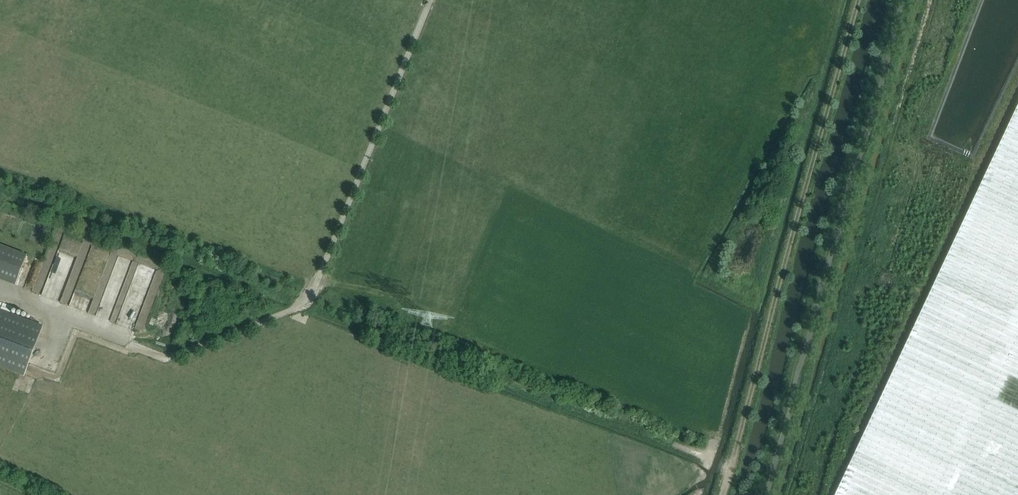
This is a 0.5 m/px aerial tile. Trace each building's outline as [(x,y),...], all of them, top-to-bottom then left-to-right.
[(833,494),(1017,494),(1017,100),(833,494)] [(15,285),(27,255),(0,245),(0,279),(15,285)] [(24,374),(42,327),(0,311),(0,365),(24,374)]
